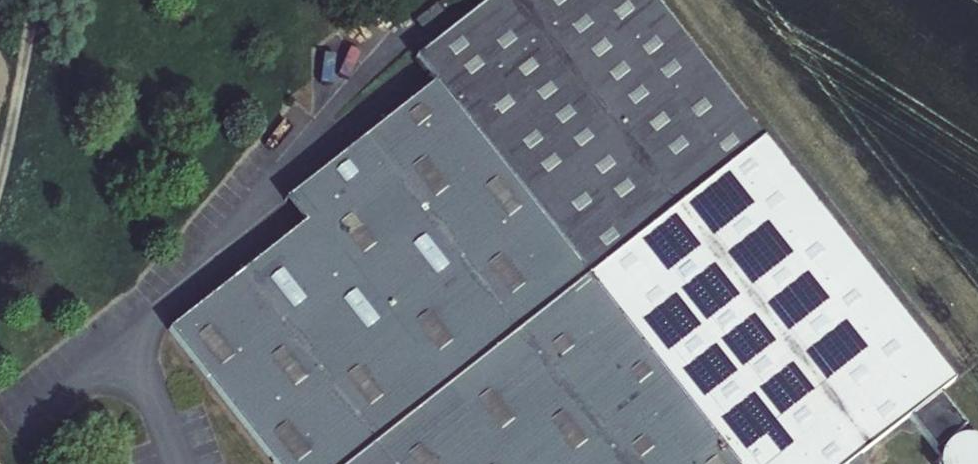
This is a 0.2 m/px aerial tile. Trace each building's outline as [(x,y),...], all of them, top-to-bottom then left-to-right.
[(420,50),(439,74),(746,462),(747,463),(845,463),(914,409),(946,448),(944,449),(944,451),(943,453),(943,455),(943,459),(944,462),(944,463),(977,463),(977,431),(977,430),(976,430),(974,429),(972,429),(970,429),(968,429),(966,430),(964,430),(963,430),(961,432),(959,432),(957,433),(955,434),(954,435),(952,437),(951,438),(950,439),(948,440),(947,442),(945,439),(965,423),(952,379),(653,0),(483,0),(420,50)] [(439,74),(314,174),(332,198),(309,216),(175,321),(288,463),(743,463),(745,462),(439,74)] [(332,198),(314,174),(291,193),(309,216),(332,198)]
